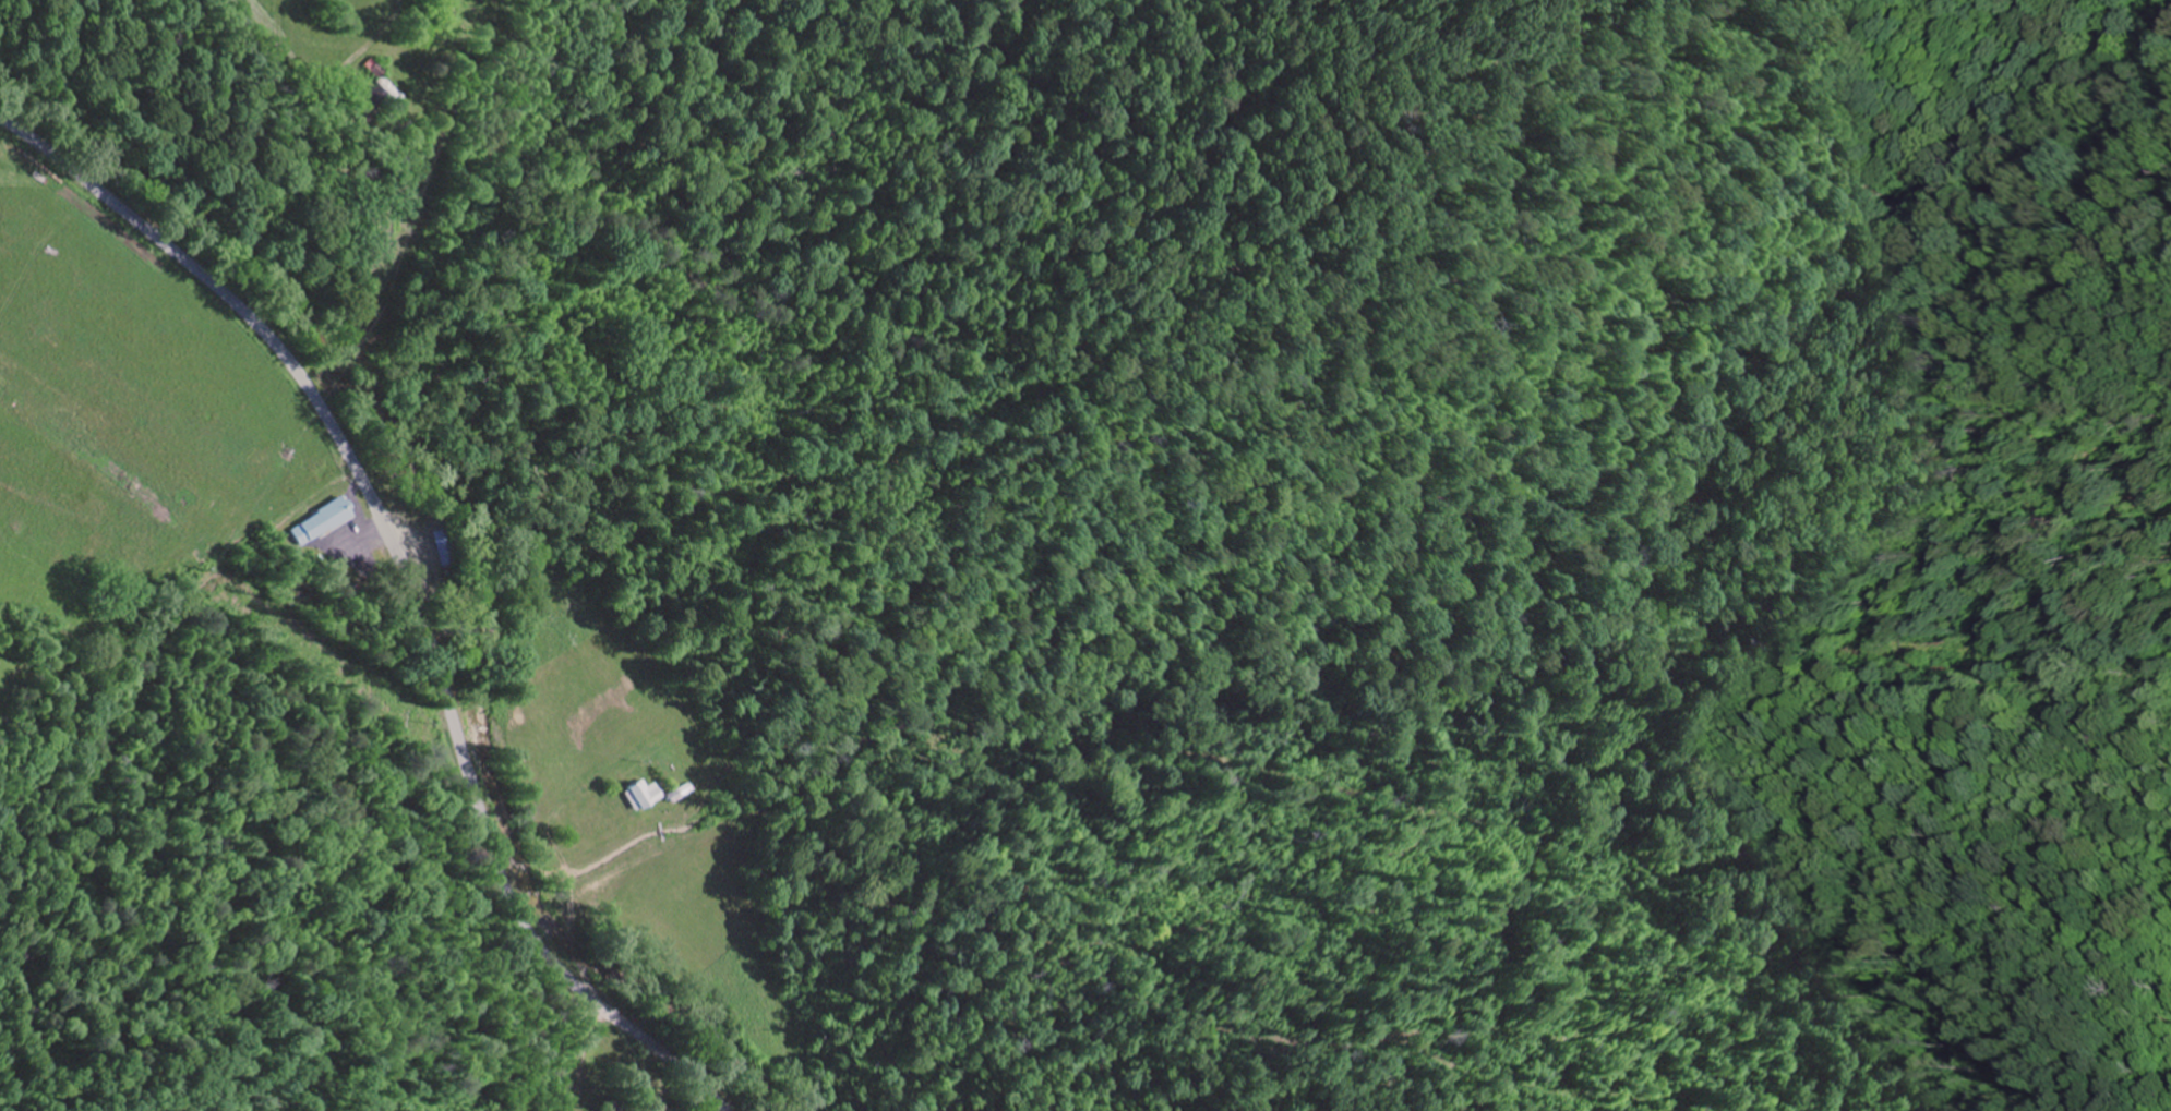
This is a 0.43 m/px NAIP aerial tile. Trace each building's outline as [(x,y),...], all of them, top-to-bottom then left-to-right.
[(376,79),(391,101),(398,97),(382,74),(376,79)] [(348,88),(339,96),(360,119),(383,97),(371,85),(358,98),(348,88)] [(347,517),(336,498),(286,527),(297,546),(347,517)] [(645,784),(644,780),(626,783),(631,808),(663,801),(659,781),(645,784)]
